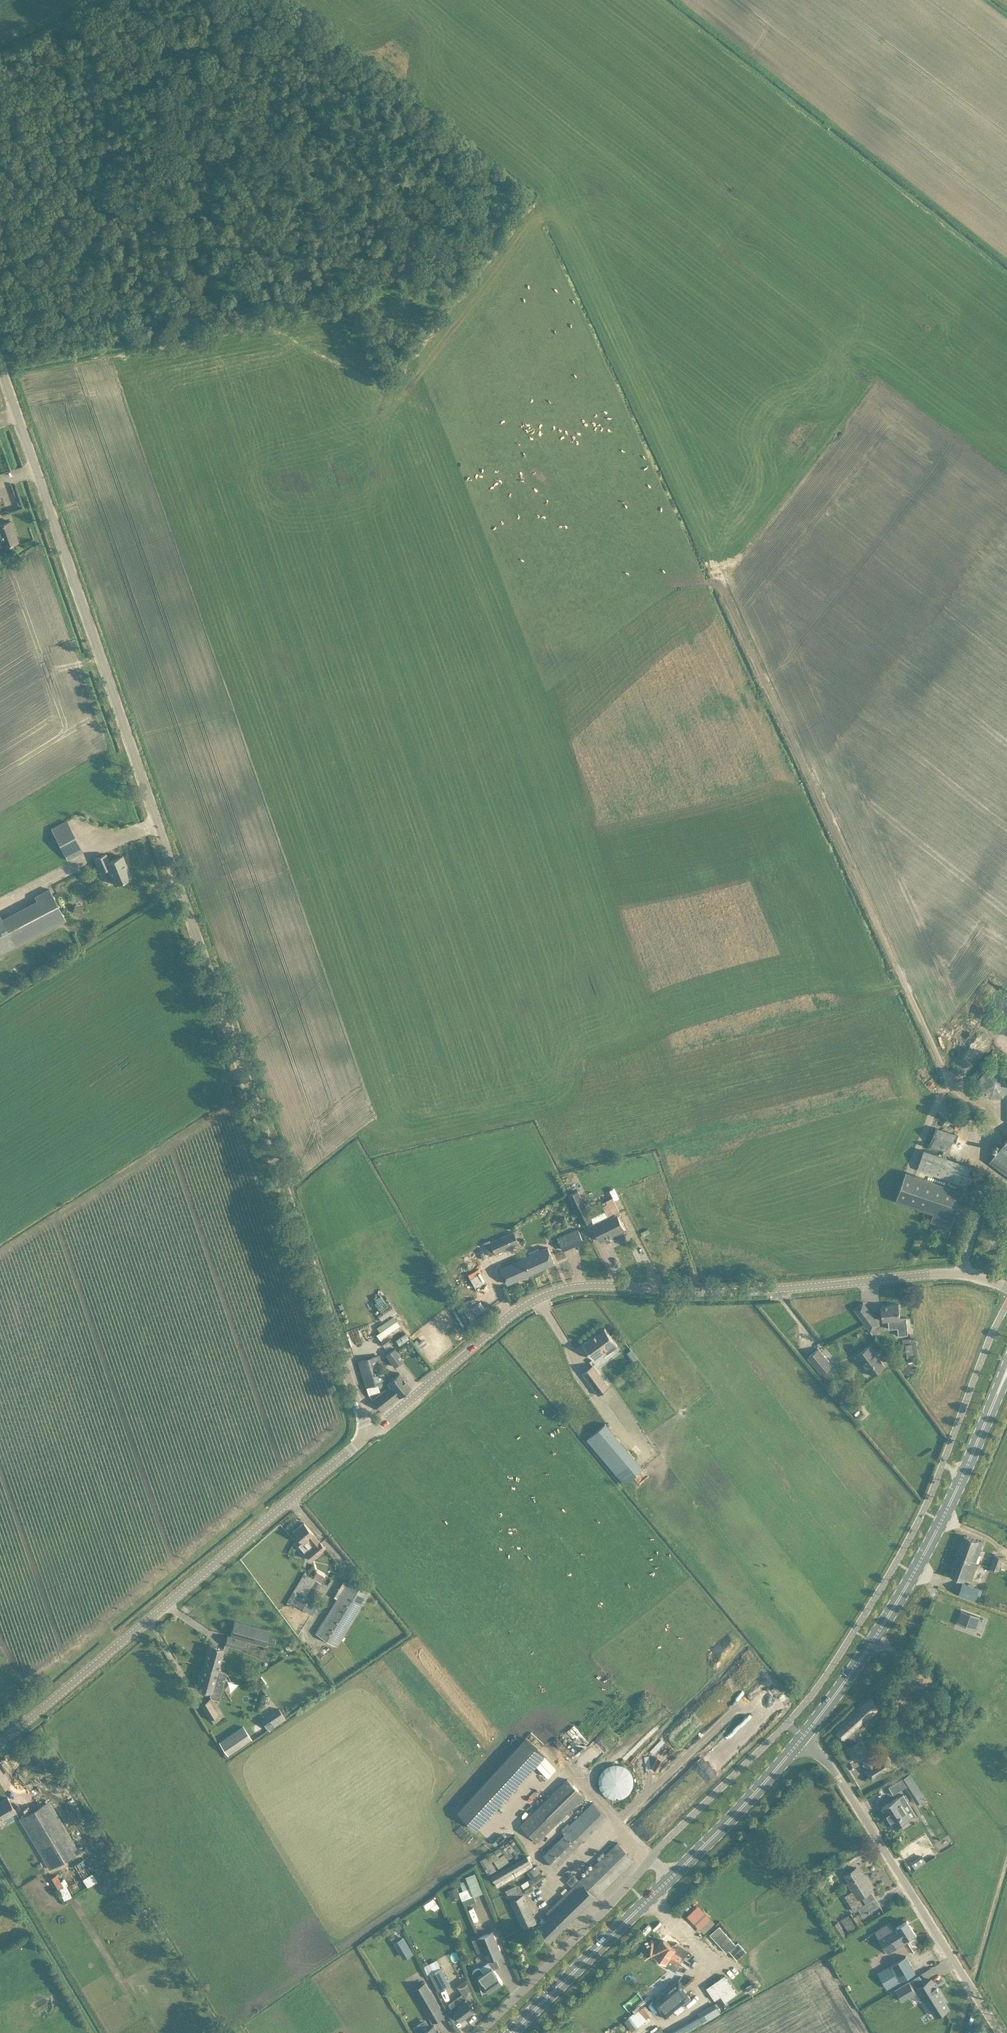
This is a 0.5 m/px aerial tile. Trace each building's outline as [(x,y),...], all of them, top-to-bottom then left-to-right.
[(3,547),(18,541),(11,520),(0,524),(0,539),(3,547)] [(67,821),(51,829),(67,859),(83,851),(67,821)] [(95,858),(100,871),(108,868),(115,883),(131,877),(122,855),(109,861),(106,854),(95,858)] [(57,902),(50,889),(35,896),(37,900),(41,907),(48,903),(49,906),(57,902)] [(0,915),(0,953),(16,945),(0,915)] [(928,1145),(948,1152),(955,1132),(935,1126),(928,1145)] [(991,1159),(1006,1172),(1006,1139),(991,1159)] [(940,1177),(946,1156),(923,1148),(916,1169),(940,1177)] [(970,1187),(977,1167),(969,1164),(962,1185),(970,1187)] [(929,1221),(948,1228),(961,1191),(904,1171),(894,1200),(932,1213),(929,1221)] [(568,1195),(583,1224),(593,1219),(578,1190),(568,1195)] [(607,1203),(603,1205),(609,1217),(593,1224),(596,1231),(601,1240),(624,1229),(617,1216),(621,1214),(612,1197),(606,1201),(607,1203)] [(558,1237),(563,1250),(583,1241),(577,1228),(558,1237)] [(490,1241),(495,1252),(518,1242),(514,1230),(490,1241)] [(548,1247),(540,1251),(538,1247),(529,1251),(530,1255),(501,1268),(508,1284),(555,1262),(548,1247)] [(855,1308),(861,1316),(867,1325),(876,1319),(863,1302),(855,1308)] [(467,1308),(471,1317),(481,1312),(477,1303),(467,1308)] [(391,1304),(377,1314),(382,1321),(396,1311),(391,1304)] [(888,1320),(889,1329),(897,1328),(898,1335),(908,1335),(906,1318),(900,1318),(899,1304),(881,1305),(883,1320),(888,1320)] [(380,1332),(376,1334),(381,1340),(401,1327),(393,1316),(377,1327),(380,1332)] [(583,1343),(594,1358),(608,1348),(610,1351),(618,1345),(605,1327),(583,1343)] [(902,1344),(904,1357),(918,1355),(917,1343),(915,1343),(915,1338),(911,1338),(902,1339),(903,1344),(902,1344)] [(863,1362),(871,1374),(884,1365),(870,1345),(855,1356),(860,1364),(863,1362)] [(403,1360),(394,1348),(386,1354),(394,1366),(403,1360)] [(808,1357),(822,1374),(833,1365),(819,1348),(808,1357)] [(359,1361),(366,1386),(384,1381),(376,1356),(359,1361)] [(582,1372),(599,1394),(610,1387),(593,1364),(582,1372)] [(373,1399),(381,1410),(399,1395),(399,1396),(410,1386),(399,1372),(388,1382),(390,1385),(373,1399)] [(855,1398),(847,1404),(853,1410),(860,1404),(855,1398)] [(625,1483),(643,1468),(605,1423),(587,1438),(625,1483)] [(313,1533),(304,1522),(292,1531),(301,1542),(298,1545),(311,1560),(325,1547),(319,1540),(313,1533)] [(965,1535),(957,1555),(971,1560),(976,1562),(983,1543),(978,1541),(979,1540),(965,1535)] [(989,1566),(999,1570),(1004,1558),(994,1554),(989,1566)] [(971,1560),(957,1555),(950,1575),(964,1580),(965,1578),(970,1580),(972,1579),(978,1563),(971,1560)] [(316,1632),(336,1645),(369,1592),(359,1586),(349,1579),(316,1632)] [(958,1593),(975,1600),(977,1594),(981,1595),(983,1589),(962,1581),(958,1593)] [(308,1603),(292,1593),(286,1603),(293,1607),(295,1604),(304,1609),(308,1603)] [(965,1602),(963,1608),(974,1612),(976,1605),(965,1602)] [(958,1622),(968,1625),(971,1627),(972,1624),(976,1626),(978,1620),(976,1619),(977,1616),(966,1611),(964,1615),(961,1614),(958,1622)] [(225,1644),(234,1646),(242,1648),(245,1640),(264,1645),(268,1630),(234,1621),(230,1636),(227,1635),(225,1644)] [(210,1644),(203,1667),(218,1671),(218,1670),(224,1648),(210,1644)] [(203,1667),(197,1688),(212,1692),(211,1696),(212,1698),(219,1700),(219,1698),(223,1685),(214,1683),(218,1671),(203,1667)] [(851,1732),(880,1706),(871,1696),(835,1729),(844,1739),(848,1735),(854,1743),(847,1748),(855,1761),(866,1754),(858,1741),(857,1741),(851,1732)] [(201,1703),(210,1719),(218,1714),(209,1699),(201,1703)] [(262,1719),(268,1729),(285,1717),(279,1708),(262,1719)] [(242,1730),(218,1746),(227,1758),(250,1743),(242,1730)] [(525,1736),(478,1791),(491,1802),(493,1799),(501,1806),(545,1754),(525,1736)] [(873,1778),(892,1766),(886,1757),(866,1770),(868,1773),(869,1773),(873,1778)] [(600,1794),(631,1797),(633,1766),(602,1764),(600,1794)] [(889,1786),(893,1793),(914,1780),(910,1773),(889,1786)] [(521,1824),(538,1841),(584,1795),(567,1778),(521,1824)] [(911,1818),(903,1805),(908,1802),(904,1794),(898,1797),(882,1806),(891,1820),(889,1821),(893,1827),(894,1826),(895,1827),(911,1818)] [(7,1797),(0,1802),(0,1820),(16,1811),(7,1797)] [(20,1818),(49,1869),(79,1851),(49,1800),(20,1818)] [(583,1839),(572,1827),(544,1855),(555,1867),(583,1839)] [(538,1928),(550,1941),(634,1858),(618,1842),(579,1879),(574,1874),(567,1881),(572,1886),(546,1912),(550,1916),(538,1928)] [(482,1858),(489,1874),(497,1870),(489,1854),(485,1856),(486,1857),(482,1858)] [(494,1860),(499,1868),(509,1861),(504,1854),(494,1860)] [(491,1876),(497,1887),(514,1877),(512,1872),(514,1871),(516,1875),(533,1866),(527,1855),(491,1876)] [(73,1864),(82,1879),(83,1878),(88,1887),(97,1881),(95,1877),(99,1875),(96,1870),(94,1871),(86,1857),(73,1864)] [(525,1890),(528,1894),(535,1890),(532,1886),(533,1885),(536,1890),(548,1881),(545,1877),(541,1871),(536,1865),(527,1871),(531,1877),(528,1880),(532,1885),(525,1890)] [(873,1889),(864,1875),(862,1877),(856,1867),(845,1874),(850,1881),(848,1882),(853,1890),(846,1895),(855,1910),(859,1908),(863,1916),(880,1905),(871,1890),(873,1889)] [(460,1881),(463,1890),(459,1891),(462,1899),(483,1892),(477,1871),(466,1874),(467,1878),(460,1881)] [(51,1877),(58,1888),(63,1885),(56,1874),(51,1877)] [(508,1895),(523,1928),(537,1922),(521,1889),(518,1891),(515,1885),(506,1890),(508,1895)] [(457,1887),(448,1890),(451,1897),(460,1893),(459,1892),(457,1887)] [(433,1897),(427,1901),(430,1906),(436,1902),(433,1897)] [(855,1923),(849,1914),(841,1919),(847,1928),(855,1923)] [(876,1932),(879,1937),(887,1949),(904,1938),(906,1942),(917,1935),(907,1920),(893,1928),(890,1923),(876,1932)] [(847,1936),(838,1921),(833,1924),(830,1926),(839,1940),(847,1936)] [(477,1937),(487,1960),(502,1954),(492,1931),(477,1937)] [(666,1934),(653,1953),(658,1957),(656,1960),(664,1965),(665,1964),(675,1970),(679,1963),(678,1962),(682,1957),(688,1949),(678,1942),(666,1934)] [(399,1950),(408,1945),(403,1937),(394,1942),(399,1950)] [(891,1964),(878,1971),(887,1987),(900,1980),(915,1971),(906,1955),(891,1964)] [(473,1969),(473,1972),(481,1984),(480,1985),(480,1984),(480,1985),(483,1993),(483,1992),(489,1990),(489,1991),(503,1982),(497,1973),(494,1969),(489,1962),(481,1967),(480,1967),(478,1966),(476,1966),(474,1967),(473,1969)] [(441,1966),(429,1972),(438,1989),(450,1983),(441,1966)] [(707,1987),(715,1999),(721,1995),(724,2000),(737,1992),(724,1975),(707,1987)] [(460,1979),(466,1990),(471,1987),(465,1976),(460,1979)] [(931,1978),(918,1987),(935,2015),(940,2011),(942,2010),(949,2006),(937,1988),(939,1987),(938,1987),(937,1988),(936,1986),(937,1985),(937,1984),(935,1985),(931,1978)] [(656,1998),(652,2002),(657,2008),(665,2017),(690,1996),(683,1988),(685,1986),(679,1979),(656,1998)] [(909,1980),(895,1988),(902,2000),(916,1992),(909,1980)] [(444,1989),(451,2000),(461,1993),(453,1982),(444,1989)] [(413,1990),(433,2021),(443,2014),(424,1983),(413,1990)] [(752,1983),(746,1987),(750,1993),(756,1989),(752,1983)] [(451,2001),(444,1991),(443,1992),(439,1995),(437,1996),(444,2006),(451,2001)] [(454,2011),(455,2012),(461,2020),(475,2009),(466,1997),(459,2003),(461,2005),(454,2011)] [(643,2005),(630,2015),(638,2026),(651,2016),(643,2005)] [(711,2016),(717,2011),(712,2005),(706,2010),(711,2016)] [(438,2028),(437,2028),(434,2024),(421,2032),(422,2032),(441,2032),(438,2028)]
